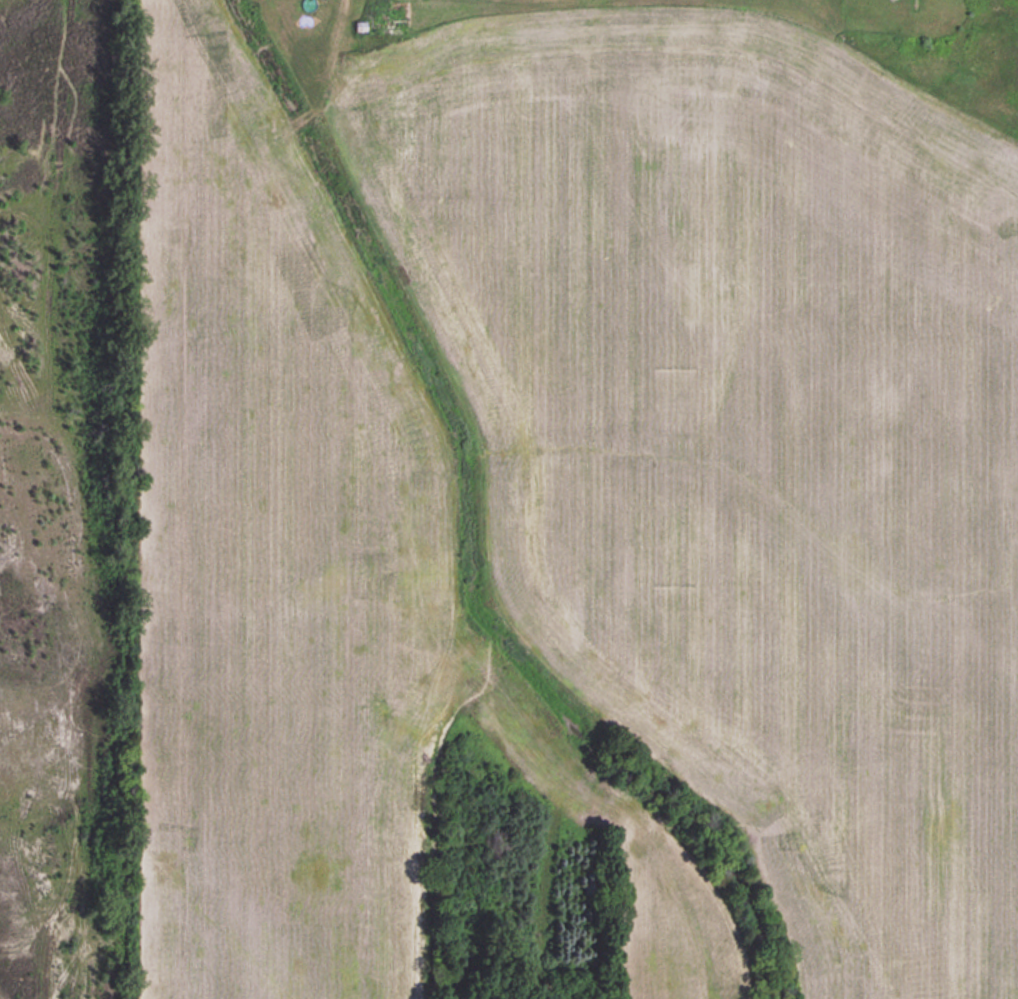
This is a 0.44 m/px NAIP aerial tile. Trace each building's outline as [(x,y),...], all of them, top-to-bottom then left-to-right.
[(363,33),(407,33),(407,21),(389,20),(390,0),(364,0),(363,33)]
